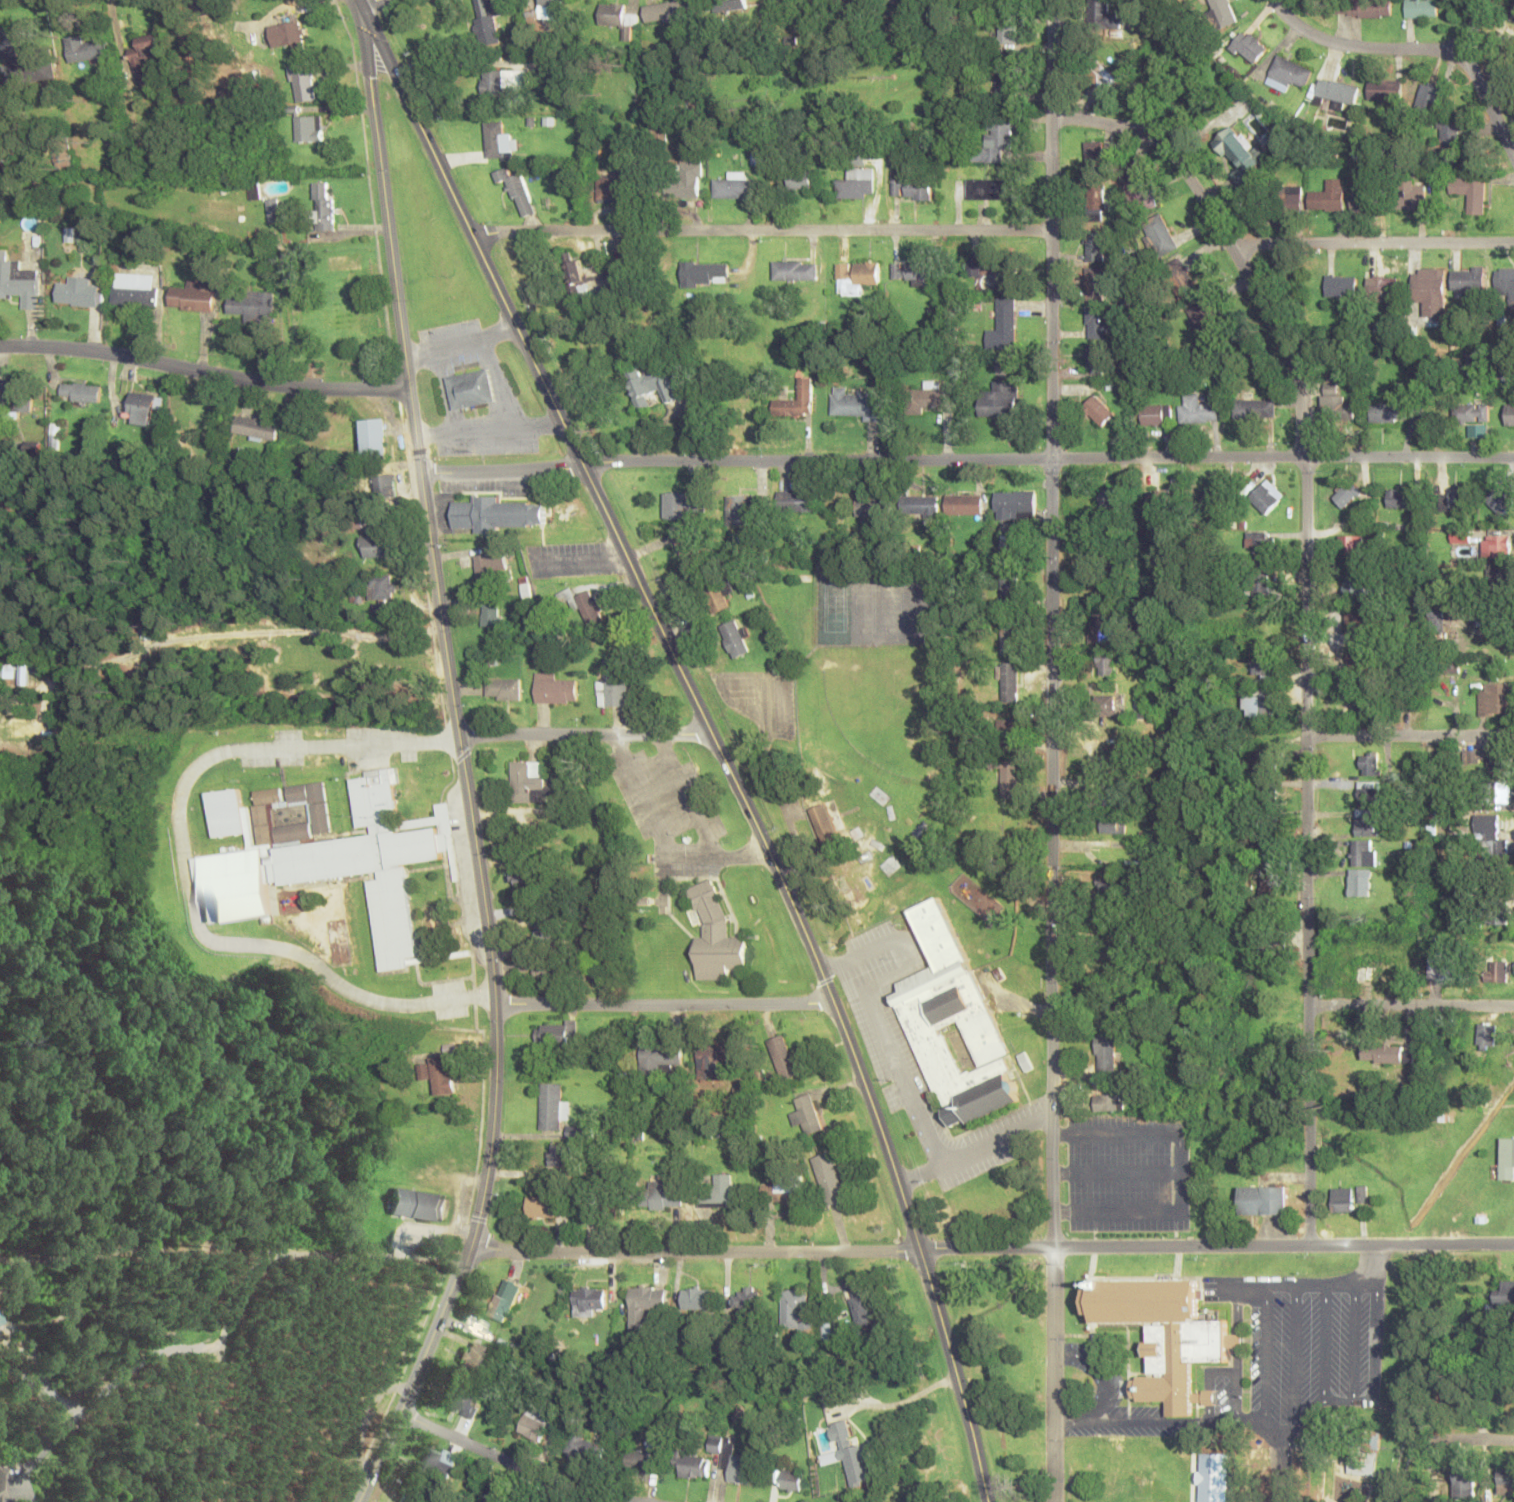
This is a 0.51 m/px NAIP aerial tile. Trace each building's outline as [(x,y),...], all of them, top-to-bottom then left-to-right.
[(480,49),(500,46),(492,0),(472,0),(480,49)] [(528,11),(530,23),(566,18),(564,0),(542,0),(543,9),(528,11)] [(696,17),(694,0),(682,0),(644,6),(648,25),(696,17)] [(716,12),(747,10),(747,0),(716,0),(716,12)] [(1113,0),(1090,0),(1090,30),(1113,30),(1113,0)] [(1218,28),(1236,22),(1229,0),(1208,0),(1218,28)] [(1336,15),(1390,17),(1391,0),(1337,0),(1336,15)] [(1438,0),(1406,0),(1406,17),(1438,17),(1438,0)] [(632,40),(632,27),(638,27),(638,14),(627,14),(627,4),(601,4),(601,26),(624,26),(623,40),(632,40)] [(1016,44),(1016,17),(996,17),(996,44),(1016,44)] [(293,52),(307,50),(304,21),(270,25),(273,47),(292,45),(293,52)] [(1267,49),(1246,29),(1229,46),(1250,66),(1267,49)] [(137,38),(139,48),(130,49),(137,88),(154,85),(150,58),(167,55),(163,33),(137,38)] [(110,58),(107,35),(67,39),(70,62),(110,58)] [(5,85),(50,81),(47,49),(30,50),(32,63),(3,65),(5,85)] [(1311,71),(1278,55),(1265,82),(1286,92),(1291,83),(1303,89),(1311,71)] [(296,103),(317,99),(310,63),(289,67),(296,103)] [(1095,86),(1114,83),(1111,65),(1092,68),(1095,86)] [(482,71),(482,96),(508,96),(508,71),(482,71)] [(1011,94),(1011,76),(999,76),(999,94),(1011,94)] [(1359,87),(1318,78),(1313,102),(1323,105),(1325,98),(1333,100),(1331,108),(1342,110),(1344,103),(1355,105),(1359,87)] [(1367,100),(1402,100),(1402,81),(1367,81),(1367,100)] [(324,142),(323,115),(296,116),(297,142),(324,142)] [(1012,151),(1014,122),(985,120),(982,161),(1002,163),(1003,150),(1012,151)] [(503,122),(485,122),(486,159),(516,159),(516,136),(504,136),(503,122)] [(1440,163),(1459,163),(1459,122),(1440,122),(1440,163)] [(1214,139),(1236,170),(1232,172),(1243,188),(1256,179),(1250,170),(1266,159),(1258,148),(1251,152),(1233,126),(1214,139)] [(1086,142),(1086,174),(1104,174),(1104,142),(1086,142)] [(700,156),(678,156),(678,197),(700,197),(700,156)] [(875,198),(875,167),(848,167),(848,179),(837,179),(837,198),(875,198)] [(524,173),(511,177),(509,168),(494,172),(496,183),(509,179),(519,217),(534,214),(524,173)] [(1150,171),(1125,176),(1131,210),(1156,206),(1150,171)] [(747,172),(728,172),(728,179),(714,179),(714,198),(755,198),(755,179),(747,179),(747,172)] [(812,172),(788,172),(788,190),(812,190),(812,172)] [(596,176),(596,200),(629,200),(629,176),(596,176)] [(1468,215),(1485,215),(1485,177),(1450,177),(1450,195),(1468,195),(1468,215)] [(932,199),(932,179),(892,179),(892,199),(932,199)] [(968,199),(1015,199),(1015,179),(968,179),(968,199)] [(1344,179),(1326,179),(1326,191),(1309,191),(1309,210),(1344,210),(1344,179)] [(336,231),(336,197),(329,197),(329,182),(316,182),(316,231),(336,231)] [(1425,209),(1425,183),(1397,183),(1397,209),(1425,209)] [(1086,184),(1085,210),(1104,211),(1104,185),(1086,184)] [(1303,186),(1280,186),(1280,209),(1303,209),(1303,186)] [(1351,213),(1379,213),(1379,192),(1351,192),(1351,213)] [(1157,258),(1178,247),(1161,214),(1139,226),(1157,258)] [(1086,261),(1104,261),(1104,229),(1086,229),(1086,261)] [(38,270),(22,270),(22,261),(8,261),(8,250),(0,250),(0,297),(22,298),(22,308),(38,309),(38,270)] [(837,295),(864,295),(864,285),(881,285),(880,263),(851,263),(851,255),(837,256),(837,295)] [(1196,288),(1182,257),(1162,266),(1177,297),(1196,288)] [(592,295),(580,259),(565,264),(576,300),(592,295)] [(773,280),(818,280),(818,261),(773,261),(773,280)] [(728,286),(728,262),(682,262),(682,286),(728,286)] [(893,262),(893,281),(933,281),(933,262),(893,262)] [(996,283),(1014,282),(1013,262),(973,263),(973,276),(996,276),(996,283)] [(1444,315),(1444,268),(1411,268),(1411,303),(1423,303),(1423,315),(1444,315)] [(1087,303),(1104,303),(1104,269),(1087,269),(1087,303)] [(1451,269),(1451,291),(1483,291),(1483,269),(1451,269)] [(1495,272),(1495,295),(1508,295),(1508,312),(1513,312),(1513,271),(1495,272)] [(114,306),(156,307),(157,275),(115,275),(114,306)] [(1356,276),(1325,276),(1325,296),(1356,296),(1356,276)] [(1397,295),(1397,276),(1366,276),(1366,295),(1397,295)] [(57,284),(57,305),(99,306),(99,286),(89,286),(89,277),(69,277),(68,284),(57,284)] [(171,309),(213,311),(214,289),(172,287),(171,309)] [(273,323),(274,292),(231,291),(230,314),(247,314),(247,323),(273,323)] [(1015,298),(997,298),(997,338),(1015,338),(1015,298)] [(1228,334),(1211,299),(1187,311),(1204,346),(1228,334)] [(1089,340),(1113,336),(1109,308),(1084,312),(1089,340)] [(1087,346),(1087,373),(1110,373),(1110,346),(1087,346)] [(665,402),(678,398),(667,360),(626,373),(637,411),(652,407),(648,395),(661,391),(665,402)] [(448,377),(454,410),(496,403),(490,370),(448,377)] [(773,415),(812,415),(812,378),(798,378),(798,399),(773,399),(773,415)] [(1354,419),(1354,403),(1344,403),(1344,395),(1336,395),(1336,380),(1322,380),(1321,418),(1354,419)] [(32,412),(32,382),(0,382),(0,411),(32,412)] [(924,389),(908,389),(908,411),(952,412),(953,389),(941,389),(941,382),(925,382),(924,389)] [(1018,382),(986,382),(986,417),(1018,417),(1018,382)] [(100,401),(100,383),(61,383),(61,401),(100,401)] [(862,416),(862,421),(880,421),(880,390),(831,390),(831,415),(862,416)] [(124,422),(148,426),(154,396),(131,391),(124,422)] [(1394,403),(1369,403),(1369,422),(1405,422),(1405,392),(1394,392),(1394,403)] [(1179,423),(1219,420),(1218,402),(1198,403),(1198,393),(1184,394),(1184,404),(1178,404),(1179,423)] [(1082,408),(1101,427),(1115,414),(1095,394),(1082,408)] [(1233,399),(1233,418),(1274,418),(1274,399),(1233,399)] [(1513,426),(1513,403),(1506,403),(1506,426),(1513,426)] [(1488,421),(1488,404),(1453,404),(1453,421),(1488,421)] [(1142,425),(1171,425),(1171,405),(1142,405),(1142,425)] [(280,422),(238,416),(236,436),(278,441),(280,422)] [(362,420),(364,457),(387,455),(385,419),(362,420)] [(375,477),(377,497),(397,495),(394,475),(375,477)] [(1266,514),(1285,495),(1268,478),(1249,497),(1266,514)] [(1362,493),(1354,480),(1332,494),(1341,507),(1362,493)] [(1486,501),(1502,517),(1513,506),(1513,498),(1502,485),(1486,501)] [(1148,490),(1148,511),(1172,511),(1172,490),(1148,490)] [(1388,507),(1413,507),(1413,490),(1388,490),(1388,507)] [(1471,511),(1471,491),(1439,491),(1439,511),(1471,511)] [(818,511),(818,492),(777,492),(777,511),(818,511)] [(1035,492),(997,492),(997,522),(1035,522),(1035,492)] [(1125,492),(1100,492),(1100,513),(1125,513),(1125,492)] [(1222,492),(1204,492),(1204,512),(1222,512),(1222,492)] [(664,518),(697,518),(697,510),(705,510),(705,494),(664,494),(664,518)] [(758,515),(758,495),(726,495),(726,525),(749,525),(749,515),(758,515)] [(945,519),(973,519),(973,495),(945,495),(945,519)] [(453,502),(453,529),(476,529),(476,533),(500,533),(500,525),(546,525),(546,504),(500,504),(500,496),(477,496),(477,502),(453,502)] [(892,497),(855,497),(855,517),(892,517),(892,497)] [(938,515),(938,497),(902,497),(902,515),(938,515)] [(1274,554),(1274,532),(1246,532),(1246,554),(1274,554)] [(1484,557),(1511,557),(1511,535),(1484,535),(1484,557)] [(362,536),(362,557),(393,557),(393,536),(362,536)] [(1342,556),(1362,556),(1362,536),(1342,536),(1342,556)] [(497,572),(507,571),(505,552),(475,555),(478,582),(498,580),(497,572)] [(1371,597),(1371,572),(1345,572),(1345,597),(1371,597)] [(370,575),(370,602),(393,602),(393,575),(370,575)] [(703,581),(708,612),(727,609),(721,577),(703,581)] [(1018,577),(1001,577),(1001,605),(1018,605),(1018,577)] [(1269,591),(1271,578),(1257,577),(1256,590),(1269,591)] [(558,593),(566,613),(581,607),(589,626),(606,620),(593,589),(575,597),(572,588),(558,593)] [(502,626),(502,604),(482,604),(482,626),(502,626)] [(1342,634),(1364,634),(1364,611),(1342,611),(1342,634)] [(1115,613),(1090,613),(1090,643),(1115,643),(1115,613)] [(750,651),(736,619),(718,627),(733,659),(750,651)] [(1018,622),(1002,622),(1002,655),(1018,655),(1018,622)] [(1347,650),(1347,671),(1370,671),(1370,650),(1347,650)] [(1253,680),(1274,680),(1274,652),(1253,652),(1253,680)] [(1114,675),(1114,653),(1097,653),(1097,675),(1114,675)] [(607,660),(607,680),(599,680),(599,706),(628,706),(628,660),(607,660)] [(16,678),(16,662),(0,662),(0,678),(16,678)] [(1018,701),(1018,663),(1001,663),(1001,701),(1018,701)] [(537,703),(577,703),(577,680),(558,680),(558,673),(537,673),(537,703)] [(522,700),(522,678),(488,678),(488,700),(522,700)] [(1478,715),(1513,715),(1513,683),(1478,683),(1478,715)] [(1244,716),(1275,716),(1275,691),(1244,691),(1244,716)] [(1115,716),(1115,695),(1095,695),(1095,716),(1115,716)] [(1153,718),(1153,706),(1137,706),(1137,718),(1153,718)] [(1016,751),(1016,719),(999,719),(999,751),(1016,751)] [(1507,770),(1507,750),(1464,750),(1464,771),(1507,770)] [(1379,774),(1379,752),(1361,752),(1361,774),(1379,774)] [(1098,774),(1126,774),(1126,757),(1098,757),(1098,774)] [(512,803),(532,803),(532,792),(544,792),(544,761),(512,761),(512,803)] [(1001,798),(1017,798),(1017,762),(1001,762),(1001,798)] [(309,824),(268,827),(280,788),(257,790),(250,810),(235,790),(210,792),(214,836),(247,833),(248,852),(198,856),(203,921),(270,915),(267,883),(381,874),(371,881),(379,980),(413,955),(405,861),(453,857),(448,798),(399,834),(393,768),(369,770),(352,783),(356,824),(327,840),(323,782),(281,786),(309,824)] [(1510,781),(1476,781),(1476,804),(1510,804),(1510,781)] [(1361,784),(1362,802),(1382,801),(1381,783),(1361,784)] [(1100,805),(1125,805),(1125,787),(1100,787),(1100,805)] [(809,809),(823,846),(845,838),(832,801),(809,809)] [(1357,815),(1357,835),(1378,835),(1378,815),(1357,815)] [(1498,839),(1498,815),(1475,815),(1475,862),(1508,862),(1508,839),(1498,839)] [(1125,833),(1125,817),(1098,817),(1098,833),(1125,833)] [(1352,841),(1352,865),(1374,865),(1374,841),(1352,841)] [(1349,896),(1370,896),(1370,868),(1349,868),(1349,896)] [(1252,870),(1252,897),(1284,897),(1284,870),(1252,870)] [(543,888),(543,872),(512,872),(511,888),(543,888)] [(1096,877),(1096,897),(1122,897),(1122,877),(1096,877)] [(747,937),(730,937),(727,930),(728,922),(712,879),(687,888),(702,929),(702,936),(695,938),(695,979),(727,980),(728,969),(746,969),(747,937)] [(945,1127),(967,1119),(968,1122),(1020,1102),(1003,1056),(944,896),(910,908),(932,968),(896,982),(900,992),(896,994),(945,1127)] [(1508,925),(1508,900),(1476,900),(1476,925),(1508,925)] [(1428,980),(1455,980),(1455,946),(1436,946),(1436,957),(1428,957),(1428,980)] [(1481,961),(1481,980),(1507,980),(1507,961),(1481,961)] [(1400,965),(1372,965),(1372,982),(1400,982),(1400,965)] [(1494,1048),(1494,1022),(1476,1022),(1476,1048),(1494,1048)] [(537,1046),(577,1046),(577,1023),(537,1023),(537,1046)] [(781,1080),(799,1073),(783,1034),(766,1041),(781,1080)] [(1096,1073),(1114,1073),(1114,1035),(1096,1035),(1096,1073)] [(681,1066),(681,1044),(639,1045),(639,1074),(670,1074),(670,1066),(681,1066)] [(741,1046),(697,1046),(697,1078),(725,1078),(725,1066),(741,1066),(741,1046)] [(1407,1046),(1364,1046),(1364,1062),(1407,1062),(1407,1046)] [(453,1093),(450,1056),(428,1058),(429,1064),(418,1065),(420,1079),(432,1078),(434,1095),(453,1093)] [(560,1130),(560,1120),(570,1120),(570,1101),(561,1101),(561,1083),(540,1083),(540,1130),(560,1130)] [(797,1110),(789,1113),(793,1127),(802,1124),(806,1134),(822,1129),(810,1094),(793,1099),(797,1110)] [(1118,1110),(1118,1094),(1094,1095),(1094,1111),(1118,1110)] [(1498,1136),(1498,1179),(1513,1179),(1513,1167),(1513,1136),(1498,1136)] [(569,1165),(569,1145),(548,1145),(548,1165),(569,1165)] [(832,1152),(812,1157),(825,1206),(845,1200),(832,1152)] [(699,1206),(735,1206),(735,1174),(708,1174),(708,1183),(699,1183),(699,1206)] [(763,1185),(763,1204),(803,1205),(803,1186),(795,1185),(795,1177),(774,1177),(774,1186),(763,1185)] [(668,1180),(643,1181),(643,1209),(682,1208),(681,1188),(668,1189),(668,1180)] [(1238,1186),(1238,1214),(1286,1214),(1286,1186),(1238,1186)] [(442,1222),(446,1194),(395,1187),(391,1215),(442,1222)] [(1351,1188),(1331,1188),(1331,1211),(1351,1211),(1351,1188)] [(627,1195),(585,1195),(585,1215),(627,1215),(627,1195)] [(527,1218),(562,1218),(562,1196),(527,1196),(527,1218)] [(522,1285),(503,1277),(487,1315),(506,1323),(522,1285)] [(1502,1279),(1502,1289),(1495,1289),(1495,1304),(1513,1304),(1513,1279),(1502,1279)] [(1199,1281),(1096,1280),(1095,1288),(1089,1288),(1088,1314),(1094,1314),(1094,1322),(1149,1322),(1148,1377),(1133,1377),(1133,1400),(1168,1401),(1168,1415),(1192,1416),(1192,1402),(1201,1402),(1201,1393),(1192,1393),(1192,1361),(1227,1362),(1227,1347),(1242,1347),(1242,1335),(1227,1335),(1227,1321),(1198,1320),(1199,1281)] [(630,1329),(648,1329),(648,1308),(667,1308),(667,1287),(630,1287),(630,1329)] [(574,1316),(595,1316),(595,1308),(606,1308),(606,1288),(574,1288),(574,1316)] [(682,1309),(714,1309),(714,1288),(682,1288),(682,1309)] [(732,1289),(732,1309),(759,1309),(759,1289),(732,1289)] [(783,1290),(783,1327),(807,1327),(807,1321),(801,1321),(801,1311),(808,1311),(808,1290),(783,1290)] [(849,1296),(858,1330),(876,1326),(868,1291),(849,1296)] [(175,1336),(175,1327),(155,1327),(155,1336),(175,1336)] [(487,1349),(468,1341),(460,1364),(478,1371),(487,1349)] [(469,1403),(472,1390),(455,1386),(449,1412),(475,1417),(477,1405),(469,1403)] [(538,1441),(550,1416),(530,1406),(517,1431),(538,1441)] [(868,1442),(853,1446),(848,1420),(830,1424),(836,1451),(819,1455),(822,1466),(845,1461),(850,1487),(876,1481),(868,1442)] [(605,1448),(585,1438),(589,1430),(577,1424),(564,1449),(597,1466),(605,1448)] [(652,1449),(664,1451),(666,1432),(649,1430),(646,1450),(628,1448),(626,1467),(650,1470),(652,1449)] [(708,1451),(719,1453),(720,1442),(710,1440),(708,1451)] [(448,1480),(459,1455),(432,1443),(421,1468),(448,1480)] [(750,1484),(754,1458),(731,1455),(731,1450),(724,1449),(721,1469),(729,1469),(728,1481),(750,1484)] [(1375,1452),(1348,1451),(1347,1474),(1375,1475),(1375,1452)] [(710,1456),(676,1454),(675,1466),(680,1467),(679,1477),(708,1479),(710,1456)] [(8,1467),(0,1468),(0,1497),(9,1497),(8,1467)] [(803,1471),(783,1469),(780,1489),(800,1492),(803,1471)] [(1498,1469),(1498,1494),(1513,1494),(1513,1469),(1498,1469)] [(1454,1498),(1474,1498),(1474,1471),(1454,1471),(1454,1498)] [(508,1501),(487,1491),(481,1501),(508,1501)] [(1186,1492),(1167,1492),(1167,1501),(1186,1501),(1186,1492)]
